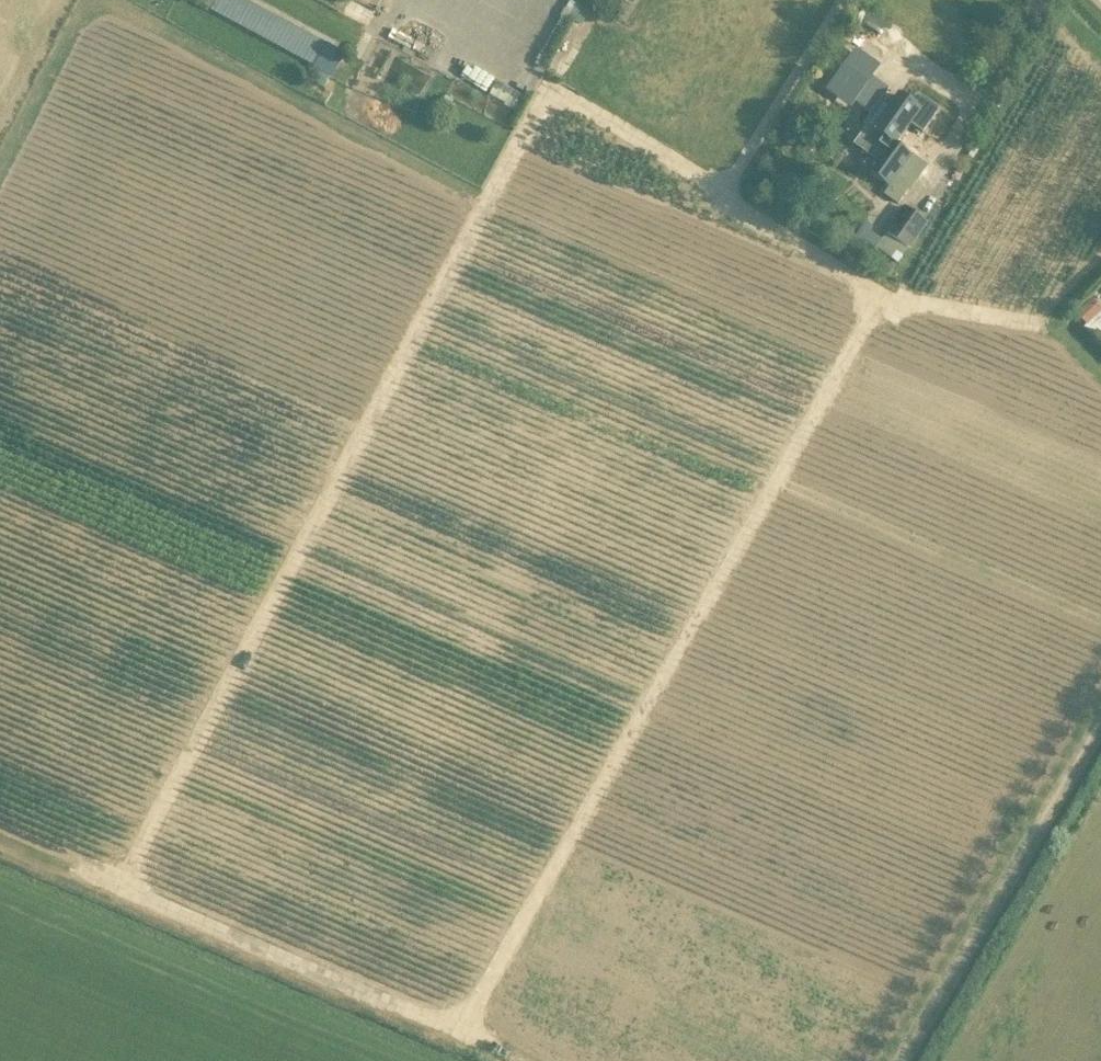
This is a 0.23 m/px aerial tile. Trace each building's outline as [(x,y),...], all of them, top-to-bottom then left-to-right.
[(210,11),(314,67),(313,68),(317,70),(331,77),(332,78),(346,53),(247,0),(216,0),(210,11)] [(562,17),(558,25),(564,28),(568,21),(562,17)] [(390,55),(382,81),(424,94),(432,69),(390,55)] [(921,96),(917,97),(911,105),(898,95),(893,103),(884,97),(864,125),(867,127),(858,139),(866,145),(863,150),(877,160),(868,172),(889,187),(895,178),(911,156),(896,145),(911,124),(923,132),(937,112),(937,107),(921,96)] [(898,205),(910,189),(895,178),(889,187),(883,194),(898,205)] [(905,209),(897,219),(887,233),(909,248),(919,234),(918,234),(925,223),(905,209)] [(1085,324),(1097,337),(1100,333),(1100,315),(1098,312),(1100,310),(1100,309),(1091,298),(1075,313),(1085,324)]
